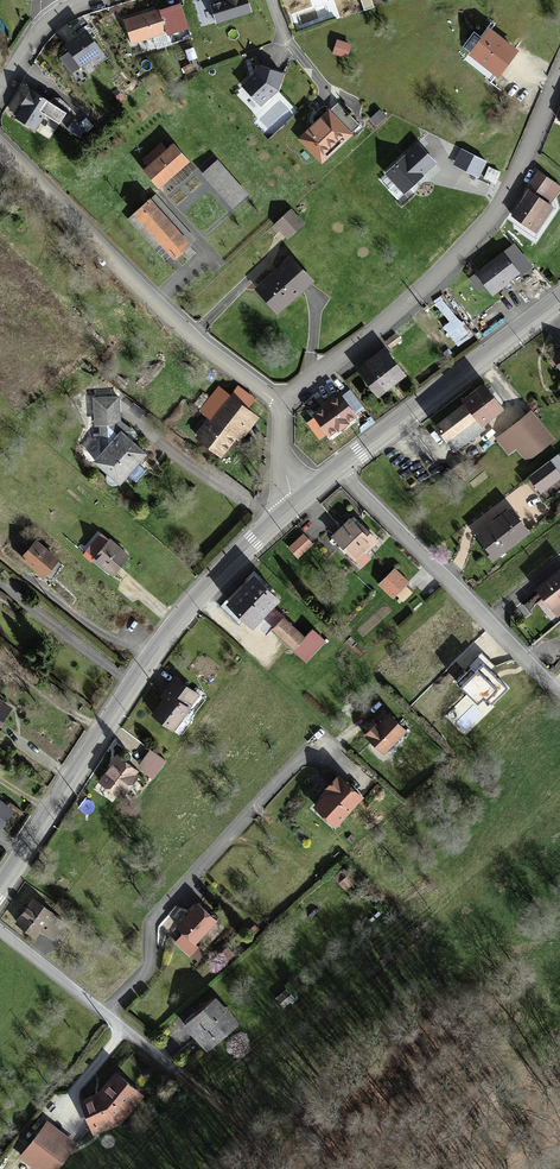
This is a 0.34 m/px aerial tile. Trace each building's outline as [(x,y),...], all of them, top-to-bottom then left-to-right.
[(226,3),(211,7),(216,23),(251,12),(247,0),(243,2),(243,0),(225,0),(226,3)] [(180,4),(161,11),(168,33),(169,36),(188,29),(180,4)] [(168,33),(161,11),(160,9),(141,16),(124,21),(132,45),(168,33)] [(188,29),(169,36),(172,45),(191,39),(188,29)] [(106,58),(87,32),(76,40),(66,47),(81,68),(91,60),(96,66),(106,58)] [(473,56),(485,41),(475,33),(463,49),(470,54),(473,56)] [(491,33),(485,41),(473,56),(498,75),(506,64),(515,51),(491,33)] [(498,75),(473,56),(470,54),(464,61),(492,82),(498,75)] [(255,76),(243,88),(260,106),(278,90),(282,74),(271,71),(258,67),(255,76)] [(15,119),(33,131),(51,105),(33,93),(32,94),(30,92),(23,103),(25,104),(22,110),(15,119)] [(339,104),(329,113),(346,131),(350,135),(360,126),(339,104)] [(346,131),(329,113),(316,125),(318,128),(315,131),(312,133),(310,131),(301,140),(314,154),(321,147),(325,151),(346,131)] [(321,147),(314,154),(322,162),(350,135),(346,131),(325,151),(321,147)] [(148,165),(167,178),(176,170),(187,159),(172,143),(166,149),(160,142),(142,159),(148,165)] [(142,170),(157,187),(167,178),(148,165),(142,170)] [(493,182),(498,172),(488,167),(483,178),(493,182)] [(536,175),(527,189),(531,192),(542,199),(551,185),(536,175)] [(542,199),(531,192),(522,204),(514,217),(531,229),(548,203),(542,199)] [(154,193),(148,198),(188,243),(194,237),(154,193)] [(188,243),(148,198),(134,211),(174,256),(188,243)] [(296,226),(300,223),(288,210),(285,213),(296,226)] [(285,213),(274,223),(286,236),(296,226),(285,213)] [(520,273),(506,255),(483,272),(497,291),(508,282),(520,273)] [(297,273),(301,269),(291,258),(278,270),(281,272),(289,264),(297,273)] [(311,280),(301,269),(297,273),(289,264),(281,272),(278,270),(260,286),(280,309),(299,291),(311,280)] [(392,348),(401,341),(397,335),(387,342),(392,348)] [(404,375),(388,354),(365,371),(363,368),(359,370),(378,395),(391,385),(404,375)] [(467,404),(483,426),(504,409),(486,385),(464,401),(467,404)] [(254,413),(248,409),(232,397),(219,387),(211,398),(204,392),(194,404),(202,410),(213,419),(236,437),(245,425),(254,413)] [(248,409),(256,399),(240,387),(232,397),(248,409)] [(321,405),(324,410),(341,397),(337,392),(321,405)] [(97,425),(101,425),(120,421),(119,397),(94,399),(95,423),(96,424),(97,425)] [(316,416),(331,436),(339,430),(340,431),(349,424),(348,423),(356,417),(341,397),(324,410),(319,414),(316,416)] [(486,429),(483,426),(467,404),(452,415),(437,427),(456,452),(486,429)] [(554,439),(533,413),(499,440),(510,454),(518,448),(528,461),(554,439)] [(222,455),(236,437),(213,419),(202,433),(199,431),(196,435),(222,455)] [(120,421),(101,425),(102,440),(112,440),(95,461),(110,473),(108,477),(108,479),(109,482),(113,485),(116,486),(119,485),(130,472),(138,463),(147,454),(126,437),(131,431),(120,421)] [(558,472),(550,462),(531,476),(539,487),(558,472)] [(471,471),(465,463),(456,469),(462,478),(471,471)] [(459,479),(453,472),(446,477),(452,485),(459,479)] [(558,472),(539,487),(543,491),(559,478),(559,475),(558,472)] [(496,526),(481,538),(486,543),(489,547),(486,550),(494,559),(528,532),(510,510),(494,524),(496,526)] [(377,541),(364,528),(361,531),(352,522),(343,532),(335,539),(356,560),(365,551),(366,552),(377,541)] [(479,535),(481,538),(496,526),(494,524),(479,535)] [(313,546),(305,537),(291,550),(299,558),(313,546)] [(64,567),(37,543),(24,559),(51,583),(58,575),(64,567)] [(105,545),(92,563),(112,577),(117,569),(125,559),(105,545)] [(409,583),(395,569),(380,584),(394,598),(398,594),(406,586),(409,583)] [(541,591),(547,599),(553,606),(559,601),(559,575),(541,591)] [(278,600),(255,578),(243,591),(231,605),(254,626),(255,624),(257,627),(260,624),(258,621),(278,600)] [(406,586),(398,594),(404,601),(412,592),(406,586)] [(214,616),(208,609),(203,614),(209,621),(214,616)] [(295,649),(305,639),(283,619),(274,630),(295,649)] [(509,690),(487,670),(474,684),(485,695),(481,700),(490,709),(509,690)] [(198,697),(177,681),(168,693),(170,695),(164,703),(154,715),(173,730),(198,697)] [(0,700),(0,722),(2,719),(10,707),(0,700)] [(377,728),(375,726),(366,735),(384,753),(406,730),(390,714),(380,725),(377,728)] [(145,765),(157,774),(167,761),(153,750),(148,757),(150,758),(145,765)] [(119,795),(122,791),(134,775),(138,771),(119,757),(110,770),(101,781),(119,795)] [(134,775),(122,791),(125,793),(137,777),(134,775)] [(320,804),(340,822),(355,805),(362,797),(340,776),(332,785),(335,787),(331,792),(320,804)] [(0,801),(0,823),(2,824),(12,810),(0,801)] [(315,810),(336,830),(358,807),(355,805),(340,822),(320,804),(315,810)] [(36,936),(40,930),(52,914),(53,913),(35,899),(25,911),(17,922),(36,936)] [(217,921),(199,904),(187,917),(178,926),(196,943),(217,921)] [(40,930),(53,940),(65,924),(52,914),(40,930)] [(210,1048),(239,1022),(221,1002),(191,1027),(201,1039),(210,1048)] [(102,1096),(119,1074),(116,1072),(99,1092),(81,1100),(82,1105),(102,1096)] [(130,1084),(119,1074),(102,1096),(82,1105),(91,1128),(117,1116),(138,1091),(130,1084)] [(143,1094),(138,1091),(117,1116),(91,1128),(93,1133),(119,1122),(143,1094)] [(44,1130),(72,1151),(77,1145),(49,1123),(44,1130)] [(72,1151),(44,1130),(29,1149),(56,1168),(58,1168),(72,1151)] [(29,1149),(24,1156),(41,1168),(56,1168),(29,1149)]
